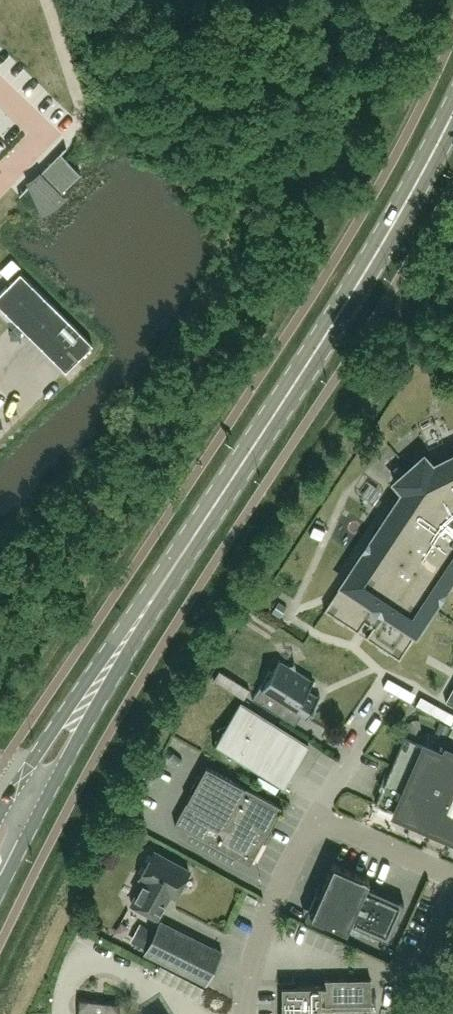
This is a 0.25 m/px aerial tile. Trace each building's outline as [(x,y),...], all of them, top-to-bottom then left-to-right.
[(30,184),(43,211),(62,197),(58,194),(80,172),(61,153),(67,147),(66,146),(19,194),(20,195),(30,184)] [(76,360),(92,343),(20,272),(0,292),(0,306),(66,371),(76,360)] [(432,464),(423,454),(393,481),(402,491),(324,611),(357,632),(364,622),(372,628),(365,638),(399,660),(452,579),(452,454),(432,464)] [(270,670),(253,698),(278,714),(285,703),(307,717),(319,698),(308,690),(314,680),(296,669),(294,661),(293,661),(293,663),(288,664),(280,659),(273,672),(270,670)] [(219,670),(213,679),(244,698),(249,689),(219,670)] [(240,704),(213,746),(283,790),(309,747),(240,704)] [(452,835),(452,752),(447,750),(445,754),(406,737),(377,803),(426,825),(426,823),(452,835)] [(251,864),(282,807),(206,765),(202,773),(200,774),(198,776),(196,779),(195,781),(193,783),(192,786),(192,789),(191,791),(191,794),(175,823),(251,864)] [(175,897),(190,870),(155,851),(140,877),(145,880),(132,904),(158,918),(171,894),(175,897)] [(370,879),(333,863),(320,893),(316,891),(306,916),(324,924),(325,920),(347,930),(350,923),(367,886),(370,879)] [(350,923),(369,931),(386,894),(367,886),(350,923)] [(386,894),(369,931),(388,940),(405,903),(386,894)] [(145,953),(206,984),(223,951),(161,921),(145,953)] [(372,979),(325,980),(326,986),(283,986),(283,1013),(372,1013),(372,979)] [(120,1013),(120,1008),(121,1004),(80,999),(79,1005),(79,1010),(79,1013),(120,1013)]
